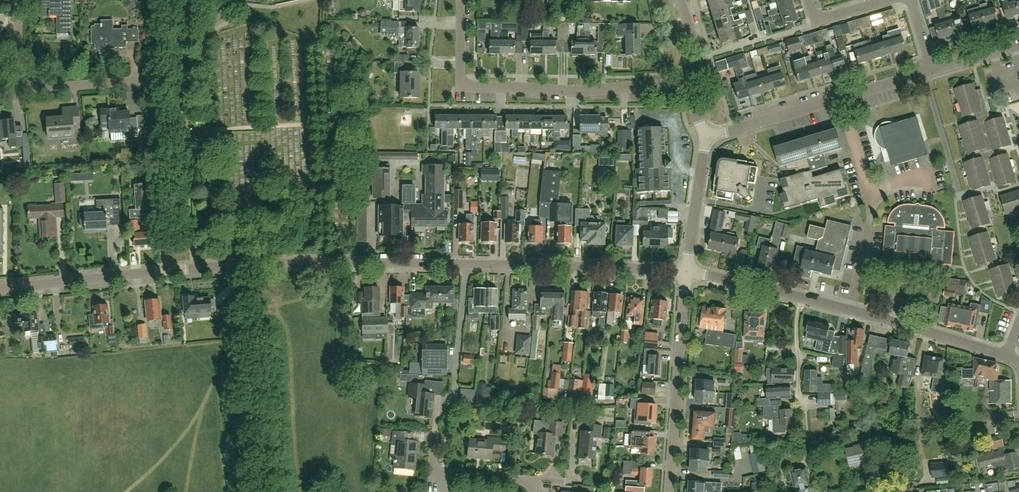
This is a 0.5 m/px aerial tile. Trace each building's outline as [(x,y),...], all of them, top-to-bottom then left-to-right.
[(45,0),(40,0),(41,16),(56,16),(56,34),(60,34),(71,34),(71,0),(62,0),(60,0),(45,0)] [(124,3),(130,11),(136,5),(132,0),(127,0),(124,3)] [(399,11),(419,11),(419,0),(399,0),(399,11)] [(711,9),(732,3),(735,2),(735,0),(708,0),(711,9)] [(779,8),(767,11),(769,17),(793,9),(791,0),(784,0),(777,2),(779,8)] [(931,11),(945,7),(943,1),(940,2),(939,0),(928,0),(931,11)] [(1009,3),(1003,5),(1007,18),(1018,15),(1018,12),(1016,0),(1008,0),(1009,3)] [(727,17),(732,16),(730,10),(735,8),(734,3),(735,2),(732,3),(711,9),(714,21),(727,17)] [(995,8),(989,9),(987,3),(981,5),(981,6),(986,24),(999,21),(995,8)] [(986,24),(981,6),(968,10),(973,28),(986,24)] [(793,9),(769,17),(771,16),(773,22),(776,21),(777,26),(780,28),(785,26),(785,25),(797,21),(793,9)] [(754,21),(751,10),(744,12),(748,23),(754,21)] [(892,10),(881,14),(883,19),(894,16),(892,10)] [(881,14),(876,15),(869,17),(873,27),(884,23),(883,19),(881,14)] [(727,17),(714,21),(718,32),(744,24),(742,19),(729,23),(727,17)] [(868,17),(863,19),(858,21),(861,30),(871,28),(868,17)] [(766,31),(763,18),(756,20),(760,32),(766,31)] [(942,23),(936,25),(936,27),(930,29),(933,39),(939,37),(940,38),(953,34),(949,21),(948,22),(947,18),(941,20),(942,23)] [(962,18),(949,21),(953,34),(966,30),(962,18)] [(109,49),(124,49),(124,43),(127,43),(127,26),(121,26),(121,30),(113,30),(113,21),(100,21),(100,25),(94,25),(94,28),(91,28),(91,43),(94,43),(94,48),(98,48),(98,52),(100,52),(100,55),(109,55),(109,49)] [(381,21),(381,23),(376,23),(376,28),(381,28),(381,33),(381,36),(394,36),(399,42),(399,48),(402,49),(402,47),(419,47),(419,28),(407,28),(407,22),(398,21),(381,21)] [(755,26),(754,21),(748,23),(749,28),(750,28),(752,35),(758,33),(756,26),(755,26)] [(858,21),(853,22),(847,23),(850,34),(861,30),(858,21)] [(490,22),(490,41),(490,54),(502,54),(503,23),(490,22)] [(510,22),(503,23),(502,54),(515,54),(515,41),(508,41),(508,33),(510,33),(510,22)] [(568,45),(568,53),(571,53),(570,54),(572,54),(572,57),(577,57),(577,55),(583,55),(583,33),(584,23),(577,24),(577,33),(577,41),(571,41),(571,45),(568,45)] [(583,33),(583,55),(596,55),(596,42),(589,42),(589,24),(584,23),(583,33)] [(610,24),(610,30),(618,30),(618,38),(626,38),(626,55),(639,55),(639,35),(639,25),(618,25),(618,24),(610,24)] [(744,24),(718,32),(721,44),(734,40),(735,41),(741,39),(738,26),(744,24)] [(839,25),(832,28),(836,40),(843,38),(839,25)] [(888,35),(887,35),(893,53),(905,50),(901,38),(899,30),(888,33),(888,35)] [(543,33),(543,54),(555,54),(555,41),(548,41),(548,31),(543,31),(543,33)] [(543,54),(543,33),(531,33),(530,54),(543,54)] [(882,36),(884,43),(878,45),(881,57),(893,53),(887,35),(882,36)] [(798,39),(798,37),(785,41),(789,53),(801,49),(800,44),(798,39)] [(872,47),(872,45),(870,40),(865,42),(870,60),(881,57),(878,45),(872,47)] [(829,46),(826,47),(833,71),(844,68),(841,56),(840,53),(837,54),(835,48),(833,49),(832,45),(829,46)] [(861,47),(862,50),(854,52),(858,64),(870,60),(865,45),(861,47)] [(825,47),(826,50),(815,53),(821,75),(833,71),(826,47),(825,47)] [(817,63),(812,65),(810,57),(804,59),(806,66),(810,78),(821,75),(815,53),(814,53),(817,63)] [(738,56),(716,63),(719,72),(740,66),(739,62),(738,56)] [(804,59),(792,62),(797,82),(810,78),(806,66),(804,59)] [(401,98),(419,98),(419,72),(405,72),(405,61),(394,61),(394,73),(401,73),(401,98)] [(769,77),(773,89),(784,86),(778,66),(767,70),(769,77)] [(739,83),(733,85),(734,88),(738,100),(750,96),(746,85),(744,77),(742,71),(738,73),(736,73),(739,83)] [(756,74),(744,77),(746,85),(750,96),(761,93),(758,81),(756,74)] [(773,89),(769,77),(758,81),(761,93),(773,89)] [(975,90),(973,83),(955,89),(963,116),(976,113),(978,120),(960,126),(968,154),(980,150),(983,158),(964,163),(972,190),(991,185),(990,182),(994,181),(996,181),(998,187),(1016,181),(1008,154),(996,157),(994,150),(1011,145),(1003,117),(991,121),(985,102),(981,89),(979,89),(975,90)] [(47,120),(48,138),(73,136),(73,128),(79,127),(78,108),(64,109),(64,118),(47,120)] [(126,138),(138,137),(137,118),(129,119),(129,112),(116,113),(116,109),(100,110),(102,128),(109,127),(110,134),(126,133),(126,138)] [(435,115),(435,128),(442,128),(442,134),(447,134),(447,128),(447,115),(435,115)] [(447,134),(447,142),(447,146),(453,146),(453,135),(454,135),(454,128),(459,129),(459,115),(447,115),(447,128),(447,134)] [(459,115),(459,129),(466,129),(466,149),(471,149),(471,135),(471,129),(471,116),(459,115)] [(471,116),(471,129),(471,135),(478,135),(478,137),(483,137),(483,129),(483,116),(471,116)] [(483,116),(483,129),(483,137),(489,137),(490,129),(496,129),(496,116),(483,116)] [(518,129),(518,116),(506,116),(506,129),(512,129),(512,138),(518,138),(518,129)] [(530,116),(518,116),(518,129),(525,129),(525,136),(524,136),(524,143),(529,143),(530,136),(530,129),(530,116)] [(530,116),(530,129),(542,129),(542,116),(530,116)] [(542,116),(542,129),(547,129),(547,137),(548,137),(548,143),(554,143),(554,129),(554,116),(542,116)] [(554,129),(554,143),(554,150),(571,150),(571,141),(560,141),(560,136),(560,129),(566,129),(566,116),(554,116),(554,129)] [(579,133),(579,135),(598,135),(598,137),(607,137),(607,135),(607,118),(599,118),(599,116),(579,116),(579,133)] [(893,165),(928,155),(917,119),(897,125),(895,123),(893,122),(890,122),(888,122),(886,122),(883,123),(881,124),(879,126),(878,127),(877,129),(876,131),(875,133),(875,136),(875,138),(875,141),(876,143),(878,145),(879,146),(881,148),(886,162),(892,160),(893,165)] [(2,143),(1,139),(9,139),(10,147),(23,146),(21,127),(14,128),(14,121),(0,122),(0,143),(2,143)] [(637,128),(639,170),(635,170),(636,192),(669,191),(668,168),(671,168),(671,161),(664,161),(662,127),(637,128)] [(836,130),(775,148),(781,167),(786,165),(807,159),(811,171),(827,166),(823,154),(842,148),(836,130)] [(500,131),(500,153),(501,153),(501,152),(510,153),(510,143),(507,143),(507,131),(506,131),(500,131)] [(620,131),(620,148),(630,147),(630,131),(620,131)] [(580,135),(573,135),(573,151),(574,151),(574,154),(588,153),(590,153),(590,147),(580,147),(580,135)] [(719,161),(718,164),(713,193),(717,193),(717,198),(733,200),(734,193),(740,194),(747,200),(750,197),(748,189),(749,183),(755,184),(758,168),(747,166),(748,162),(743,161),(726,158),(722,159),(719,161)] [(807,159),(786,165),(787,170),(796,169),(797,172),(798,175),(781,180),(784,189),(785,193),(781,194),(786,209),(819,199),(822,208),(837,204),(836,199),(849,196),(848,191),(841,170),(813,178),(811,171),(807,159)] [(401,206),(380,206),(379,235),(397,235),(402,236),(403,222),(411,222),(411,226),(446,227),(447,211),(443,211),(443,166),(423,165),(423,175),(426,175),(426,205),(416,205),(416,188),(401,188),(401,206)] [(121,168),(113,168),(114,176),(122,176),(121,168)] [(373,198),(390,198),(390,169),(374,169),(373,198)] [(572,204),(558,204),(559,189),(561,173),(543,171),(540,202),(539,208),(549,209),(548,218),(547,221),(558,221),(557,243),(563,244),(565,245),(568,245),(569,244),(570,244),(572,204)] [(54,184),(56,204),(52,204),(52,207),(27,208),(28,220),(39,219),(40,238),(56,237),(55,217),(63,217),(62,204),(63,204),(63,203),(66,203),(65,184),(54,184)] [(136,210),(129,210),(130,213),(130,219),(148,218),(147,211),(149,211),(148,205),(149,205),(149,200),(148,200),(147,186),(144,186),(144,184),(138,184),(139,186),(135,186),(136,198),(134,198),(135,206),(136,206),(136,210)] [(463,190),(454,190),(454,210),(462,210),(463,190)] [(582,209),(576,209),(576,208),(582,208),(582,192),(574,192),(574,209),(575,209),(575,226),(581,226),(581,242),(588,242),(588,244),(604,244),(604,233),(606,233),(607,232),(608,230),(608,228),(606,226),(604,225),(604,224),(600,224),(600,216),(590,216),(590,209),(582,209)] [(1015,192),(1001,196),(1006,214),(1018,210),(1018,206),(1015,192)] [(968,215),(986,209),(982,195),(964,201),(968,215)] [(96,213),(79,214),(80,225),(83,225),(83,231),(106,230),(106,226),(121,226),(120,199),(95,200),(96,213)] [(886,226),(883,259),(952,265),(955,232),(936,230),(936,227),(944,228),(944,222),(941,215),(937,210),(931,206),(925,204),(908,203),(902,204),(896,206),(892,211),(889,217),(888,223),(895,224),(895,227),(886,226)] [(549,209),(539,208),(539,218),(548,218),(549,209)] [(639,217),(639,224),(647,224),(647,218),(647,208),(639,208),(639,217)] [(986,209),(968,215),(972,228),(991,223),(986,209)] [(525,210),(516,210),(516,225),(505,225),(505,242),(506,242),(507,243),(511,243),(512,242),(518,242),(518,233),(520,233),(520,225),(524,226),(525,210)] [(722,252),(726,236),(721,235),(726,213),(715,210),(709,236),(712,237),(709,249),(722,252)] [(756,217),(738,213),(736,219),(748,222),(745,231),(752,233),(756,217)] [(466,224),(460,224),(459,241),(460,241),(460,242),(466,243),(466,241),(473,241),(473,232),(474,232),(474,225),(474,215),(467,215),(466,224)] [(528,227),(528,243),(530,243),(531,244),(534,244),(535,243),(542,243),(542,227),(541,227),(541,221),(531,220),(531,227),(528,227)] [(819,241),(816,253),(807,251),(808,249),(798,246),(793,266),(802,268),(801,275),(811,277),(812,270),(832,275),(833,270),(841,271),(849,236),(852,226),(828,220),(826,229),(811,225),(808,238),(819,241)] [(139,234),(139,221),(129,221),(130,235),(133,234),(134,246),(149,245),(149,234),(139,234)] [(617,221),(616,244),(624,245),(624,246),(630,247),(630,245),(631,245),(632,228),(623,228),(624,221),(617,221)] [(777,222),(775,231),(782,233),(781,237),(787,238),(788,235),(790,225),(777,222)] [(497,223),(482,223),(481,241),(483,242),(484,243),(487,243),(488,242),(496,242),(497,223)] [(650,225),(650,232),(643,232),(642,245),(666,246),(666,233),(667,226),(650,225)] [(726,236),(722,252),(727,253),(726,257),(734,259),(739,239),(734,238),(735,236),(733,234),(728,232),(727,237),(726,236)] [(974,251),(992,246),(988,232),(970,238),(974,251)] [(781,239),(773,237),(772,237),(771,240),(760,237),(757,248),(763,249),(760,263),(774,267),(778,250),(781,239)] [(996,259),(992,246),(974,251),(978,265),(996,259)] [(995,283),(1013,278),(1009,264),(990,270),(995,283)] [(960,292),(965,293),(967,281),(949,278),(948,289),(947,290),(949,291),(949,290),(956,291),(960,292)] [(1013,278),(995,283),(999,297),(1017,291),(1013,278)] [(408,297),(403,297),(403,288),(398,288),(398,286),(392,286),(392,288),(391,288),(391,304),(396,304),(396,318),(406,318),(408,318),(408,307),(408,297)] [(408,318),(406,318),(406,325),(409,325),(409,318),(425,319),(425,307),(432,307),(432,302),(439,302),(440,287),(432,287),(432,289),(427,289),(427,295),(411,294),(411,297),(408,297),(408,307),(408,318)] [(440,287),(439,302),(451,303),(451,309),(457,310),(458,301),(452,301),(453,289),(448,289),(448,287),(440,287)] [(365,289),(365,293),(357,293),(357,304),(363,304),(363,314),(374,313),(374,311),(378,311),(378,309),(380,309),(379,288),(365,289)] [(475,289),(474,299),(469,299),(469,311),(474,312),(474,313),(486,313),(486,312),(486,289),(475,289)] [(498,290),(486,289),(486,312),(486,313),(490,313),(490,316),(490,331),(500,331),(500,316),(496,316),(496,313),(497,314),(498,290)] [(949,290),(949,291),(947,290),(948,289),(945,289),(944,295),(955,297),(956,291),(949,290)] [(528,310),(529,290),(514,290),(513,309),(509,309),(509,319),(526,320),(526,310),(528,310)] [(534,316),(532,332),(529,359),(536,360),(539,331),(540,316),(545,316),(552,316),(553,316),(553,291),(541,290),(541,305),(535,305),(534,316)] [(553,316),(552,316),(551,321),(562,321),(563,309),(563,291),(553,291),(553,316)] [(575,311),(574,316),(569,315),(568,327),(578,328),(581,292),(573,291),(571,311),(575,311)] [(589,293),(581,292),(578,328),(589,329),(592,311),(587,310),(589,293)] [(595,293),(593,311),(593,317),(593,318),(599,319),(598,327),(604,327),(608,294),(602,294),(601,293),(597,292),(597,294),(595,293)] [(616,295),(610,294),(607,324),(613,325),(615,315),(614,316),(614,312),(621,313),(623,296),(621,296),(621,294),(617,294),(616,295)] [(215,307),(215,300),(210,300),(210,298),(196,299),(195,297),(190,297),(188,296),(186,296),(185,298),(183,298),(184,314),(197,313),(197,318),(210,317),(210,312),(211,312),(210,307),(215,307)] [(632,297),(631,298),(629,298),(627,316),(635,317),(634,324),(641,325),(644,300),(636,299),(635,297),(632,297)] [(666,321),(668,302),(661,302),(659,299),(655,298),(653,301),(652,301),(650,319),(654,319),(653,326),(662,326),(662,321),(666,321)] [(159,300),(146,301),(148,321),(163,320),(164,329),(172,329),(171,316),(161,317),(159,300)] [(970,309),(962,307),(958,328),(966,329),(966,330),(973,331),(973,329),(976,330),(981,305),(971,303),(970,309)] [(962,307),(949,304),(949,308),(942,307),(939,322),(945,324),(945,325),(951,327),(951,326),(958,328),(962,307)] [(95,307),(94,307),(95,324),(103,323),(104,328),(108,328),(108,327),(114,326),(113,320),(110,320),(110,314),(108,314),(107,306),(101,307),(100,305),(96,306),(95,307)] [(724,331),(726,309),(716,308),(716,310),(704,308),(703,320),(698,320),(697,326),(702,327),(702,328),(708,329),(706,345),(735,348),(737,335),(721,333),(722,331),(724,331)] [(374,313),(363,314),(363,320),(363,334),(375,333),(376,339),(386,339),(386,333),(386,319),(380,319),(380,309),(378,309),(378,311),(374,311),(374,313)] [(746,312),(745,332),(745,336),(746,336),(754,337),(759,337),(759,341),(765,341),(765,333),(765,332),(766,313),(746,312)] [(22,315),(15,316),(16,333),(24,332),(31,332),(31,334),(39,333),(37,313),(30,314),(30,313),(24,313),(24,315),(22,315)] [(229,330),(228,320),(221,321),(222,330),(229,330)] [(824,324),(822,325),(821,324),(810,321),(807,332),(808,332),(806,338),(823,343),(821,352),(830,354),(834,354),(838,354),(846,354),(847,355),(847,337),(847,336),(838,336),(835,336),(835,335),(835,334),(836,332),(830,331),(831,327),(828,326),(828,325),(824,324)] [(218,333),(218,322),(197,322),(197,333),(218,333)] [(140,344),(147,343),(146,338),(147,338),(146,324),(137,325),(138,339),(139,339),(140,344)] [(847,355),(847,361),(847,365),(856,365),(856,349),(862,350),(862,346),(863,346),(865,330),(848,328),(847,336),(847,337),(847,355)] [(627,343),(628,331),(621,330),(620,343),(627,343)] [(56,335),(47,336),(48,352),(57,351),(56,335)] [(518,335),(516,353),(529,355),(531,337),(518,335)] [(861,378),(859,387),(864,388),(866,379),(870,380),(875,357),(885,359),(885,358),(887,353),(895,355),(892,371),(902,373),(899,386),(910,389),(916,366),(915,366),(916,360),(907,358),(911,344),(870,335),(861,378)] [(48,352),(47,336),(36,337),(38,353),(48,352)] [(80,346),(79,338),(59,340),(61,353),(69,352),(68,347),(80,346)] [(657,348),(657,340),(645,339),(644,346),(657,348)] [(564,343),(562,362),(571,363),(573,344),(564,343)] [(423,357),(420,357),(419,363),(423,363),(423,376),(446,376),(447,345),(423,345),(423,357)] [(644,349),(644,356),(643,365),(649,365),(648,375),(659,376),(660,357),(655,357),(656,350),(644,349)] [(464,355),(463,363),(479,365),(480,356),(464,355)] [(834,355),(833,369),(845,369),(845,356),(834,355)] [(926,356),(923,376),(934,378),(932,392),(942,393),(944,379),(941,378),(945,359),(926,356)] [(998,364),(974,358),(975,370),(962,370),(962,379),(975,379),(976,376),(991,380),(991,405),(1011,405),(1011,381),(998,381),(998,364)] [(401,366),(393,365),(392,373),(400,374),(401,366)] [(795,370),(773,369),(767,369),(767,380),(768,380),(768,384),(776,384),(784,384),(784,381),(795,381),(795,370)] [(805,370),(805,386),(805,392),(833,393),(834,384),(823,384),(823,379),(818,379),(818,371),(805,370)] [(561,374),(553,373),(551,387),(559,388),(561,374)] [(400,375),(399,381),(418,383),(419,375),(400,375)] [(583,375),(583,381),(582,392),(591,393),(593,376),(583,375)] [(582,392),(583,381),(570,380),(569,390),(582,392)] [(697,391),(714,393),(715,382),(698,380),(697,391)] [(486,397),(486,391),(487,384),(477,383),(476,396),(486,397)] [(656,384),(642,383),(642,394),(655,395),(656,384)] [(431,418),(433,394),(425,393),(426,386),(410,384),(409,398),(417,399),(415,416),(431,418)] [(615,385),(606,384),(605,396),(614,397),(615,385)] [(775,385),(769,385),(767,386),(768,400),(776,399),(792,398),(791,386),(776,387),(775,385)] [(472,401),(472,389),(457,388),(457,401),(472,401)] [(714,393),(697,391),(696,402),(713,403),(714,393)] [(846,391),(834,392),(835,408),(836,407),(839,421),(843,421),(840,406),(839,406),(839,401),(847,400),(846,391)] [(831,393),(818,393),(818,406),(831,406),(831,393)] [(631,398),(630,409),(638,410),(637,423),(634,423),(633,424),(651,425),(651,423),(655,423),(657,406),(647,405),(647,398),(634,398),(631,398)] [(782,405),(764,406),(764,419),(773,419),(774,433),(783,433),(782,430),(794,429),(794,425),(797,425),(796,417),(793,417),(793,410),(782,411),(782,405)] [(715,428),(716,413),(695,412),(694,426),(710,427),(715,428)] [(550,422),(534,421),(533,434),(538,435),(536,454),(552,456),(555,436),(562,437),(563,424),(550,422)] [(602,426),(587,425),(587,433),(581,432),(579,458),(595,460),(597,438),(601,438),(602,426)] [(710,427),(694,426),(693,440),(705,441),(706,433),(710,433),(710,427)] [(391,437),(391,430),(380,429),(379,436),(391,437)] [(654,438),(653,438),(654,432),(633,431),(633,433),(630,433),(630,447),(632,447),(632,449),(642,450),(642,455),(653,456),(654,438)] [(393,432),(392,445),(391,457),(396,458),(395,468),(415,470),(417,451),(419,451),(420,443),(414,442),(414,434),(393,432)] [(488,441),(470,439),(468,457),(491,460),(491,459),(499,460),(500,452),(505,452),(506,439),(488,437),(488,441)] [(727,439),(714,438),(713,447),(726,448),(727,439)] [(836,439),(824,440),(825,447),(837,446),(836,439)] [(762,443),(756,443),(735,444),(736,455),(757,454),(765,452),(762,443)] [(846,449),(850,467),(867,464),(862,444),(853,446),(854,447),(846,449)] [(692,449),(691,460),(708,462),(709,462),(710,451),(692,449)] [(1008,456),(1007,449),(978,456),(981,468),(992,465),(992,466),(997,469),(1000,469),(1001,472),(1010,470),(1010,471),(1018,469),(1018,461),(1017,453),(1008,456)] [(708,462),(691,460),(690,471),(708,473),(709,462),(708,462)] [(631,475),(641,476),(640,486),(638,486),(638,482),(626,481),(625,491),(645,491),(645,487),(651,487),(652,469),(643,469),(643,464),(632,463),(631,475)] [(933,477),(949,476),(948,464),(932,465),(933,477)] [(791,473),(785,474),(787,483),(793,482),(795,488),(796,491),(811,491),(809,484),(810,484),(806,469),(791,472),(791,473)] [(715,471),(714,472),(713,471),(712,476),(714,476),(714,478),(730,479),(731,472),(715,471)] [(757,491),(771,491),(771,481),(757,480),(757,491)] [(689,490),(686,490),(686,491),(714,491),(715,491),(722,491),(722,484),(708,482),(701,483),(690,482),(689,490)]
